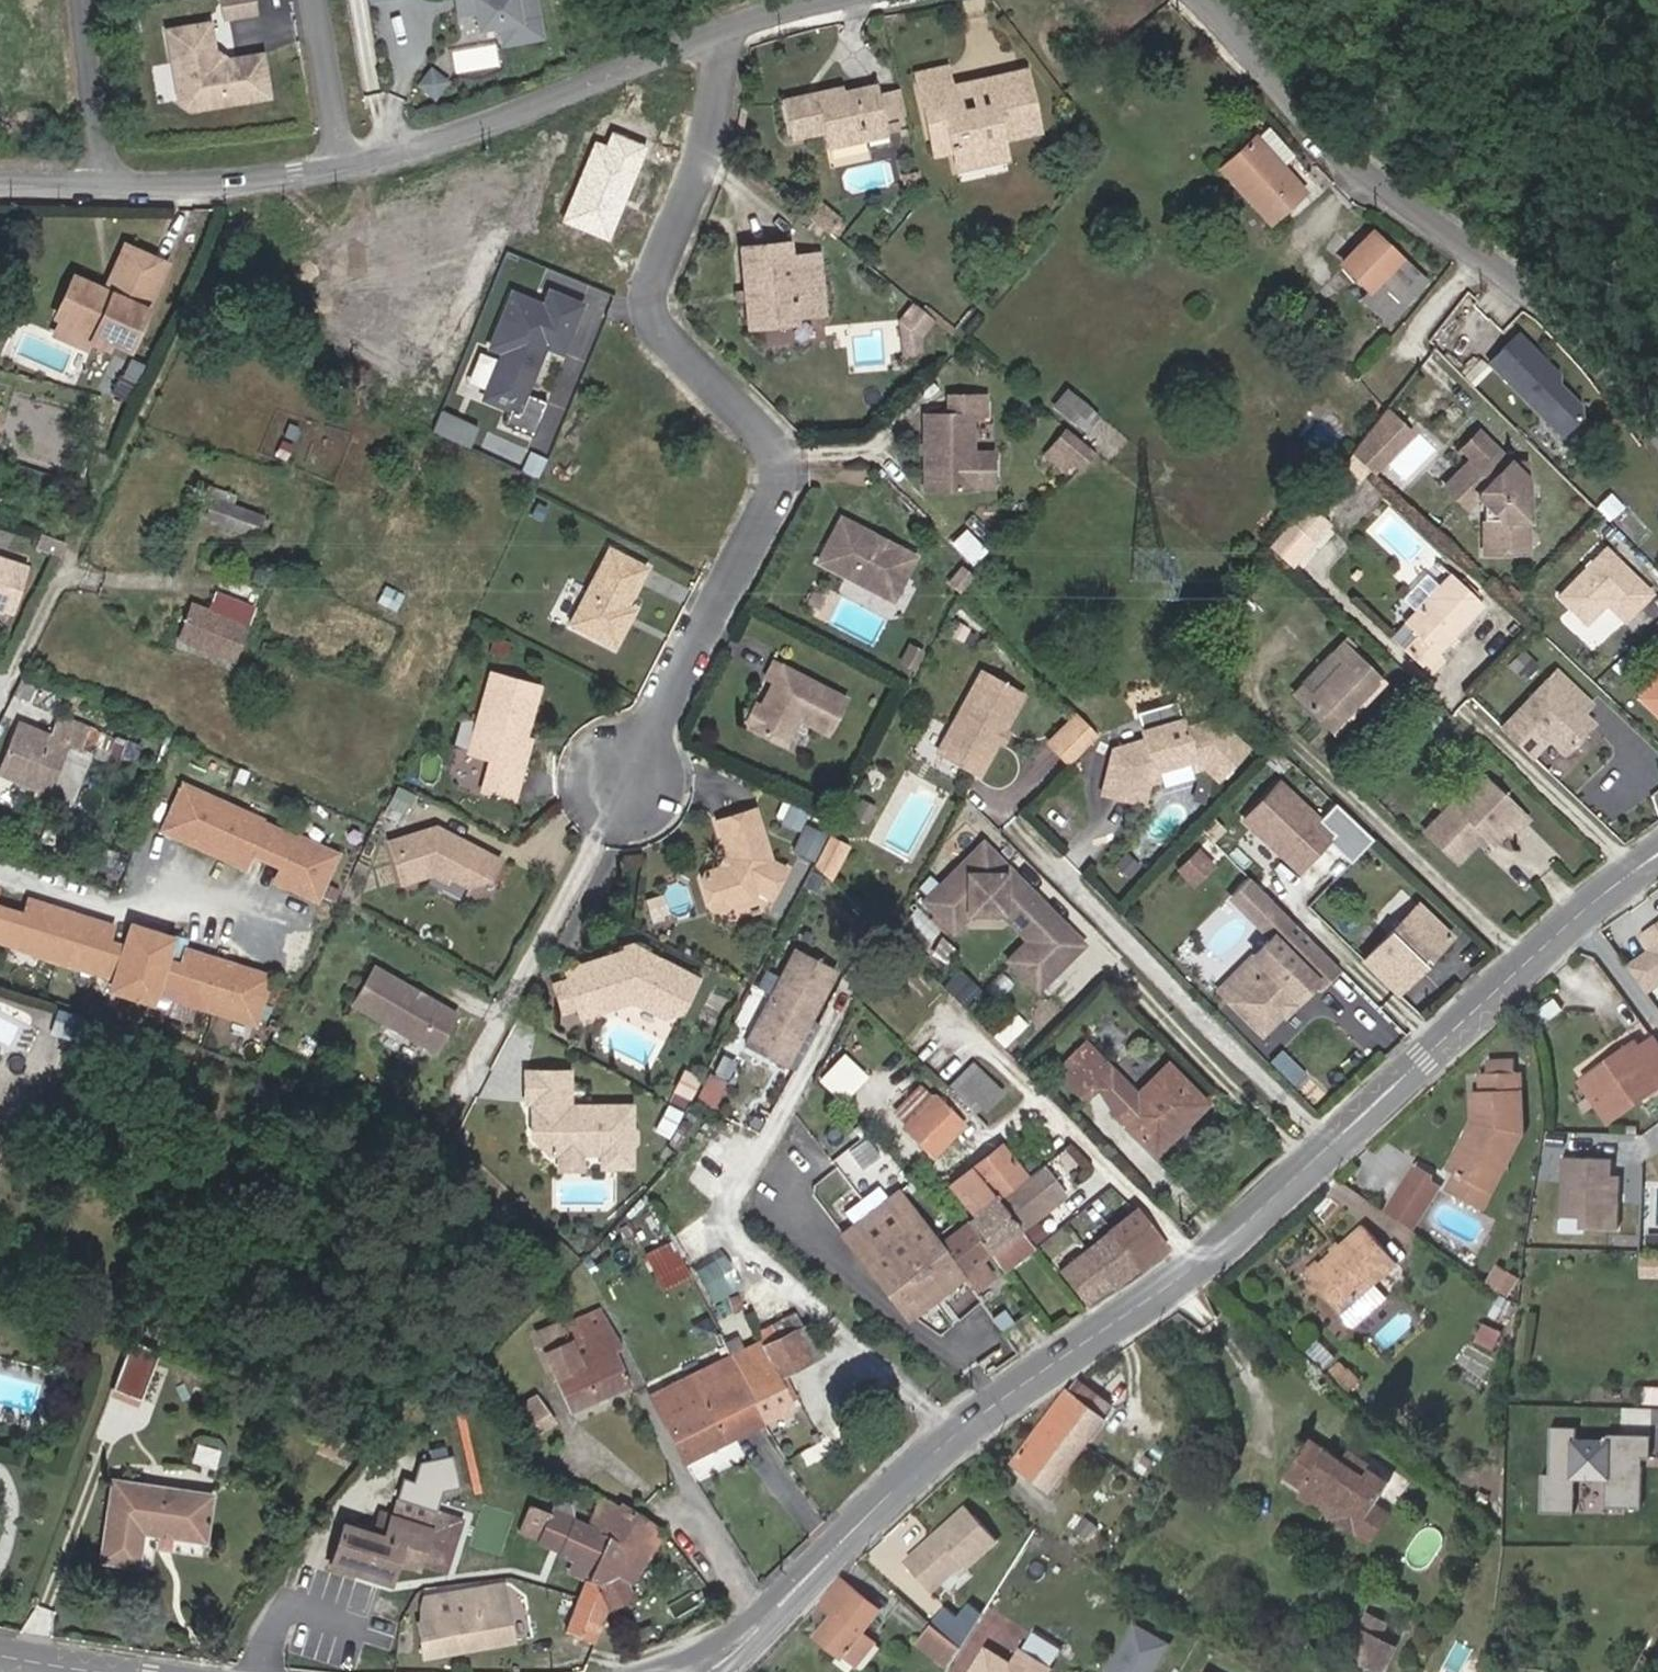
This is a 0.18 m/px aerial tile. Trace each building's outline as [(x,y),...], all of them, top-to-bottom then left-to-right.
[(260,21),(257,0),(231,0),(236,26),(260,21)] [(479,0),(466,0),(460,1),(462,15),(481,12),(479,0)] [(481,12),(484,30),(505,27),(508,45),(545,38),(538,0),(479,0),(481,12)] [(216,26),(174,33),(185,103),(197,112),(274,100),(268,59),(229,65),(221,58),(216,26)] [(922,91),(952,85),(949,70),(919,76),(922,91)] [(950,130),(955,152),(959,168),(1007,159),(1003,142),(1042,134),(1027,74),(988,82),(994,109),(959,116),(953,90),(952,85),(922,91),(932,134),(950,130)] [(988,82),(953,90),(959,116),(994,109),(988,82)] [(844,88),(819,93),(820,96),(807,99),(806,96),(784,101),(793,140),(825,133),(829,150),(869,141),(890,136),(878,87),(845,94),(844,88)] [(1293,156),(1267,128),(1221,170),(1270,222),(1304,192),(1281,167),(1293,156)] [(950,130),(932,134),(937,156),(955,152),(950,130)] [(817,201),(805,216),(832,238),(844,223),(817,201)] [(1424,283),(1376,235),(1345,266),(1367,288),(1360,295),(1386,321),(1424,283)] [(790,250),(743,254),(749,334),(796,330),(796,324),(824,322),(819,261),(791,264),(790,250)] [(162,267),(124,252),(107,294),(72,280),(61,300),(58,307),(63,327),(110,346),(129,353),(162,267)] [(533,304),(512,295),(490,348),(503,354),(483,400),(509,411),(503,427),(532,439),(547,404),(527,396),(547,349),(562,355),(581,307),(550,294),(544,308),(540,319),(529,315),(533,304)] [(544,308),(533,304),(529,315),(540,319),(544,308)] [(936,328),(918,314),(907,329),(925,343),(936,328)] [(925,343),(907,329),(910,362),(926,361),(925,343)] [(1519,340),(1491,368),(1565,441),(1582,423),(1582,411),(1571,400),(1566,400),(1560,395),(1563,392),(1564,391),(1564,384),(1519,340)] [(126,403),(134,385),(118,379),(111,397),(126,403)] [(1057,403),(1086,426),(1099,410),(1070,387),(1057,403)] [(1563,392),(1560,395),(1566,400),(1571,400),(1563,392)] [(951,418),(925,417),(924,494),(973,494),(973,488),(992,488),(992,455),(973,455),(973,418),(987,418),(987,398),(952,398),(951,418)] [(555,429),(563,407),(549,402),(541,423),(555,429)] [(1401,427),(1384,414),(1366,436),(1383,450),(1401,427)] [(1366,436),(1350,456),(1378,482),(1414,438),(1401,427),(1383,450),(1366,436)] [(1097,454),(1071,432),(1050,459),(1074,478),(1097,454)] [(522,460),(527,446),(492,434),(487,447),(522,460)] [(1463,485),(1476,499),(1482,504),(1484,555),(1525,554),(1523,465),(1507,465),(1475,435),(1459,451),(1470,463),(1477,469),(1463,485)] [(1477,469),(1470,463),(1444,490),(1464,510),(1476,499),(1463,485),(1477,469)] [(224,493),(205,486),(196,513),(257,536),(265,516),(222,500),(224,493)] [(1293,524),(1314,543),(1330,527),(1309,507),(1293,524)] [(877,545),(880,539),(842,519),(820,560),(819,562),(892,601),(914,560),(915,558),(890,544),(887,549),(877,545)] [(1293,524),(1271,547),(1292,567),(1314,543),(1293,524)] [(887,549),(890,544),(880,539),(877,545),(887,549)] [(1654,592),(1605,545),(1555,596),(1586,626),(1605,607),(1623,624),(1654,592)] [(620,618),(627,604),(646,567),(630,558),(609,548),(603,559),(570,622),(615,646),(627,622),(620,618)] [(0,557),(0,607),(9,610),(23,564),(0,557)] [(1389,638),(1423,670),(1438,656),(1435,653),(1480,605),(1448,575),(1437,587),(1413,613),(1389,638)] [(1413,613),(1437,587),(1424,575),(1400,601),(1413,613)] [(253,608),(217,592),(210,611),(192,604),(179,637),(231,659),(253,608)] [(634,608),(627,604),(620,618),(627,622),(634,608)] [(1343,643),(1350,650),(1354,645),(1348,638),(1343,643)] [(1350,650),(1343,643),(1332,654),(1340,663),(1311,692),(1303,683),(1293,693),(1332,731),(1381,681),(1350,650)] [(1332,654),(1303,683),(1311,692),(1340,663),(1332,654)] [(757,705),(746,727),(780,744),(795,715),(825,731),(842,697),(769,659),(761,677),(772,682),(766,695),(761,697),(757,705)] [(998,738),(1003,728),(1022,693),(982,672),(940,751),(979,772),(998,738)] [(1555,732),(1570,747),(1593,724),(1584,716),(1580,711),(1589,702),(1558,672),(1503,728),(1532,756),(1549,739),(1555,732)] [(486,796),(517,803),(525,770),(519,769),(525,739),(538,685),(490,674),(470,758),(493,763),(486,796)] [(1639,697),(1657,714),(1657,677),(1639,697)] [(746,727),(757,705),(749,701),(738,723),(746,727)] [(1593,705),(1589,702),(1580,711),(1584,716),(1593,705)] [(1068,765),(1097,736),(1076,714),(1047,743),(1068,765)] [(19,722),(0,771),(0,773),(71,801),(97,730),(60,715),(52,735),(19,722)] [(1145,740),(1115,749),(1105,794),(1143,804),(1148,783),(1158,779),(1155,770),(1192,760),(1195,769),(1205,766),(1219,778),(1247,747),(1215,719),(1184,728),(1182,720),(1143,731),(1145,740)] [(998,738),(1002,741),(1008,730),(1003,728),(998,738)] [(1555,732),(1549,739),(1564,754),(1570,747),(1555,732)] [(519,769),(525,770),(532,741),(525,739),(519,769)] [(1479,775),(1425,832),(1456,863),(1484,835),(1493,844),(1506,831),(1511,837),(1527,821),(1479,775)] [(1305,860),(1332,831),(1278,780),(1243,817),(1290,860),(1297,853),(1305,860)] [(337,853),(183,785),(163,829),(245,866),(252,851),(283,864),(276,880),(318,898),(337,853)] [(753,808),(714,819),(724,855),(729,858),(724,866),(720,864),(702,870),(697,877),(705,908),(713,912),(746,902),(751,893),(767,900),(783,866),(770,860),(753,808)] [(446,839),(449,834),(433,826),(387,840),(399,880),(429,869),(444,877),(446,872),(466,882),(486,876),(495,860),(460,840),(457,845),(446,839)] [(815,861),(828,874),(844,843),(829,833),(815,861)] [(457,845),(460,840),(449,834),(446,839),(457,845)] [(1216,866),(1197,847),(1178,866),(1197,884),(1216,866)] [(1305,860),(1297,853),(1290,860),(1298,868),(1305,860)] [(958,873),(987,903),(993,904),(1022,932),(1044,911),(994,859),(978,855),(958,873)] [(987,903),(958,873),(929,902),(952,926),(977,901),(987,903)] [(1317,993),(1342,967),(1248,875),(1223,900),(1265,941),(1250,956),(1263,969),(1230,1002),(1263,1034),(1283,1014),(1280,1011),(1288,1002),(1294,1002),(1310,986),(1317,993)] [(15,944),(15,946),(56,960),(99,973),(99,971),(116,977),(112,989),(152,1002),(156,990),(172,995),(171,997),(255,1024),(270,977),(186,950),(181,966),(165,961),(173,938),(132,925),(125,948),(108,943),(113,926),(30,900),(24,916),(0,908),(0,939),(15,944)] [(1451,937),(1419,905),(1390,934),(1365,961),(1398,993),(1423,967),(1420,963),(1426,956),(1430,959),(1451,937)] [(1044,911),(1022,932),(1032,943),(1044,931),(1071,957),(1080,948),(1044,911)] [(1639,935),(1650,951),(1627,965),(1647,993),(1657,986),(1657,922),(1639,935)] [(1032,943),(1014,960),(1051,997),(1080,967),(1071,957),(1044,931),(1032,943)] [(643,962),(645,957),(628,948),(619,951),(617,955),(561,969),(564,977),(571,1007),(574,1016),(625,1002),(662,1018),(679,1015),(694,983),(657,963),(650,965),(643,962)] [(837,969),(797,949),(746,1047),(786,1068),(837,969)] [(1230,1002),(1263,969),(1250,956),(1218,990),(1230,1002)] [(657,963),(645,957),(643,962),(650,965),(657,963)] [(371,962),(350,1000),(433,1048),(454,1010),(419,990),(416,994),(409,990),(411,985),(371,962)] [(1080,967),(1051,997),(1064,1010),(1094,981),(1080,967)] [(558,1010),(571,1007),(564,977),(550,981),(558,1010)] [(409,990),(416,994),(419,990),(411,985),(409,990)] [(1280,1011),(1283,1014),(1285,1016),(1296,1004),(1294,1002),(1288,1002),(1280,1011)] [(1019,1015),(997,1036),(1007,1047),(1028,1026),(1019,1015)] [(1059,1048),(1070,1058),(1085,1043),(1075,1033),(1059,1048)] [(1654,1039),(1640,1049),(1634,1041),(1618,1053),(1624,1061),(1586,1089),(1609,1121),(1650,1092),(1657,1086),(1657,1046),(1654,1039)] [(1070,1058),(1057,1071),(1081,1096),(1090,1087),(1109,1069),(1085,1043),(1070,1058)] [(1266,1061),(1278,1073),(1290,1060),(1279,1049),(1266,1061)] [(1618,1053),(1580,1080),(1586,1089),(1624,1061),(1618,1053)] [(1292,1087),(1305,1075),(1290,1060),(1278,1073),(1292,1087)] [(1455,1172),(1494,1193),(1524,1135),(1521,1073),(1517,1073),(1516,1062),(1491,1063),(1491,1075),(1478,1076),(1480,1092),(1469,1093),(1471,1122),(1447,1168),(1455,1172)] [(1207,1104),(1166,1063),(1134,1095),(1115,1113),(1155,1154),(1207,1104)] [(568,1067),(525,1068),(526,1098),(532,1098),(532,1104),(538,1104),(538,1114),(533,1120),(533,1132),(550,1149),(560,1148),(582,1148),(603,1148),(603,1162),(632,1161),(631,1141),(635,1137),(634,1126),(631,1123),(631,1101),(569,1102),(568,1067)] [(977,1069),(961,1085),(981,1105),(997,1089),(977,1069)] [(1134,1095),(1109,1069),(1090,1087),(1115,1113),(1134,1095)] [(1650,1092),(1653,1097),(1657,1093),(1657,1086),(1650,1092)] [(933,1092),(902,1124),(924,1147),(955,1115),(933,1092)] [(1020,1252),(1032,1243),(1021,1229),(999,1200),(1026,1178),(1001,1146),(948,1186),(971,1217),(967,1221),(990,1252),(1005,1271),(1023,1257),(1020,1252)] [(560,1148),(560,1165),(582,1165),(582,1148),(560,1148)] [(1619,1175),(1608,1175),(1608,1158),(1561,1157),(1560,1216),(1583,1217),(1583,1227),(1618,1228),(1618,1202),(1614,1202),(1614,1192),(1619,1192),(1619,1175)] [(999,1200),(1021,1229),(1062,1196),(1041,1166),(1026,1178),(999,1200)] [(1485,1211),(1494,1193),(1455,1172),(1446,1190),(1485,1211)] [(1414,1173),(1392,1210),(1415,1224),(1438,1187),(1414,1173)] [(957,1276),(961,1273),(938,1243),(934,1237),(898,1189),(840,1235),(903,1317),(957,1276)] [(1058,1272),(1085,1306),(1163,1247),(1134,1211),(1058,1272)] [(938,1243),(961,1273),(990,1252),(967,1221),(938,1243)] [(1395,1265),(1362,1226),(1307,1275),(1341,1313),(1395,1265)] [(686,1275),(669,1242),(647,1253),(663,1287),(686,1275)] [(1035,1248),(1032,1243),(1020,1252),(1023,1257),(1035,1248)] [(1517,1279),(1498,1268),(1489,1283),(1507,1295),(1517,1279)] [(993,1289),(982,1297),(995,1315),(1006,1307),(993,1289)] [(1501,1323),(1512,1302),(1501,1293),(1489,1315),(1501,1323)] [(559,1321),(536,1331),(571,1409),(628,1383),(613,1351),(620,1347),(599,1309),(562,1326),(559,1321)] [(729,1358),(746,1390),(762,1421),(792,1406),(777,1377),(821,1355),(805,1322),(729,1358)] [(113,1386),(140,1395),(157,1350),(132,1340),(113,1386)] [(746,1390),(729,1358),(693,1376),(710,1409),(746,1390)] [(710,1409),(693,1376),(652,1397),(668,1431),(710,1409)] [(1109,1405),(1078,1382),(1070,1394),(1067,1392),(1015,1462),(1051,1489),(1103,1419),(1101,1417),(1109,1405)] [(746,1390),(710,1409),(725,1439),(762,1421),(746,1390)] [(533,1394),(518,1405),(538,1433),(552,1423),(533,1394)] [(725,1439),(710,1409),(668,1431),(683,1461),(725,1439)] [(1576,1428),(1550,1427),(1548,1475),(1540,1474),(1538,1513),(1573,1514),(1574,1480),(1608,1481),(1607,1507),(1640,1508),(1641,1458),(1648,1458),(1648,1441),(1576,1438),(1576,1428)] [(233,1447),(204,1435),(189,1467),(219,1479),(233,1447)] [(1310,1439),(1285,1476),(1303,1489),(1321,1501),(1325,1495),(1365,1522),(1377,1503),(1390,1482),(1369,1469),(1372,1463),(1356,1452),(1348,1465),(1310,1439)] [(1351,1449),(1343,1460),(1348,1465),(1356,1452),(1351,1449)] [(203,1539),(211,1492),(113,1479),(101,1560),(137,1565),(142,1532),(203,1539)] [(1299,1495),(1317,1507),(1321,1501),(1303,1489),(1299,1495)] [(621,1506),(598,1495),(584,1526),(606,1537),(637,1551),(652,1523),(622,1504),(621,1506)] [(1321,1501),(1317,1507),(1368,1541),(1389,1510),(1377,1503),(1365,1522),(1325,1495),(1321,1501)] [(426,1529),(434,1510),(394,1497),(383,1536),(343,1524),(330,1564),(388,1582),(395,1558),(415,1564),(426,1529)] [(606,1537),(584,1526),(583,1528),(530,1507),(520,1533),(594,1563),(606,1537)] [(426,1529),(443,1534),(449,1515),(434,1510),(426,1529)] [(924,1544),(899,1567),(926,1596),(956,1567),(961,1572),(991,1544),(960,1510),(934,1535),(938,1539),(927,1548),(924,1544)] [(662,1529),(652,1523),(637,1551),(621,1580),(630,1585),(662,1529)] [(432,1569),(443,1534),(426,1529),(415,1564),(432,1569)] [(606,1537),(594,1563),(588,1577),(624,1557),(637,1551),(606,1537)] [(621,1580),(637,1551),(624,1557),(588,1577),(606,1610),(632,1599),(630,1585),(621,1580)] [(606,1610),(588,1577),(564,1628),(594,1642),(606,1610)] [(879,1611),(840,1580),(821,1604),(834,1614),(818,1636),(856,1667),(875,1643),(862,1632),(879,1611)] [(447,1612),(444,1593),(443,1588),(424,1591),(418,1624),(423,1657),(512,1641),(502,1584),(468,1589),(471,1608),(447,1612)] [(468,1589),(444,1593),(447,1612),(471,1608),(468,1589)] [(934,1623),(961,1646),(981,1613),(957,1594),(934,1623)] [(1366,1613),(1358,1628),(1375,1637),(1382,1622),(1366,1613)] [(1107,1671),(1149,1671),(1166,1641),(1134,1624),(1107,1671)] [(948,1667),(961,1646),(933,1625),(918,1644),(948,1667)] [(1345,1651),(1378,1669),(1390,1645),(1375,1637),(1358,1628),(1345,1651)] [(1057,1649),(1032,1632),(1006,1671),(1043,1671),(1057,1649)]
